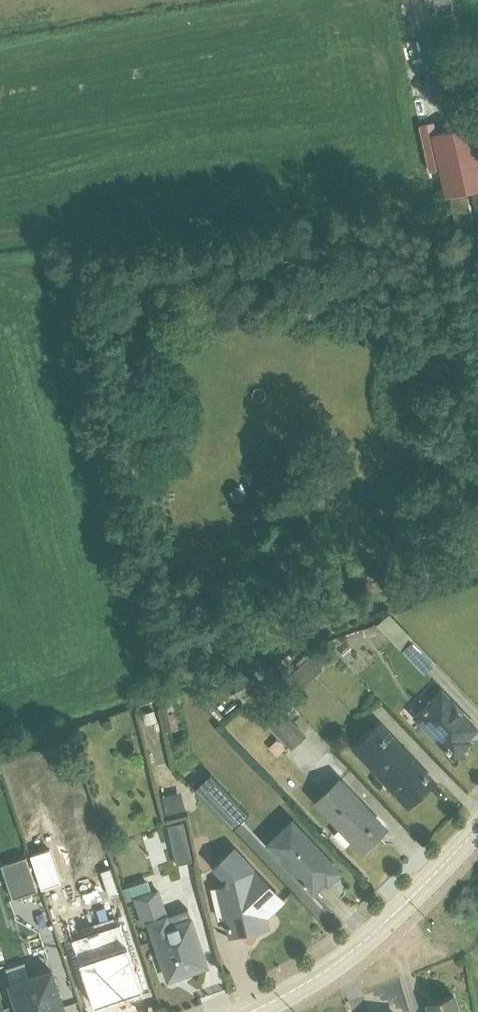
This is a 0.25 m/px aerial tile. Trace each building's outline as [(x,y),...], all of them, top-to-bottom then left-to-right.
[(427,8),(435,6),(437,17),(454,14),(451,0),(425,0),(427,8)] [(446,183),(464,266),(477,263),(477,247),(466,192),(470,191),(477,228),(477,125),(434,134),(446,183)] [(446,183),(434,134),(421,137),(432,186),(446,183)] [(232,490),(232,503),(248,503),(248,490),(232,490)] [(394,616),(381,628),(424,674),(437,662),(394,616)] [(299,669),(292,675),(304,687),(322,670),(308,655),(296,666),(299,669)] [(441,690),(414,715),(450,753),(454,756),(470,742),(467,738),(477,728),(441,690)] [(285,713),(271,727),(293,750),(307,736),(285,713)] [(379,723),(353,749),(409,807),(433,784),(421,771),(419,773),(414,768),(418,764),(379,723)] [(225,830),(242,814),(204,771),(186,787),(225,830)] [(340,779),(315,802),(340,829),(334,834),(346,847),(353,840),(363,851),(379,835),(375,832),(382,825),(340,779)] [(181,792),(163,797),(167,815),(186,811),(181,792)] [(291,821),(267,844),(314,892),(325,881),(328,884),(340,873),(333,866),(334,865),(291,821)] [(184,823),(168,826),(177,865),(193,861),(184,823)] [(236,847),(213,868),(228,885),(218,888),(231,937),(268,928),(266,918),(283,901),(236,847)] [(27,857),(2,865),(13,899),(38,891),(27,857)] [(149,881),(123,890),(127,902),(134,900),(143,926),(150,924),(169,980),(207,967),(188,909),(168,916),(160,889),(152,892),(149,881)] [(7,972),(11,983),(10,983),(19,1011),(66,1011),(51,969),(27,977),(23,966),(7,972)] [(454,996),(438,1001),(428,1004),(430,1011),(460,1011),(454,996)]
